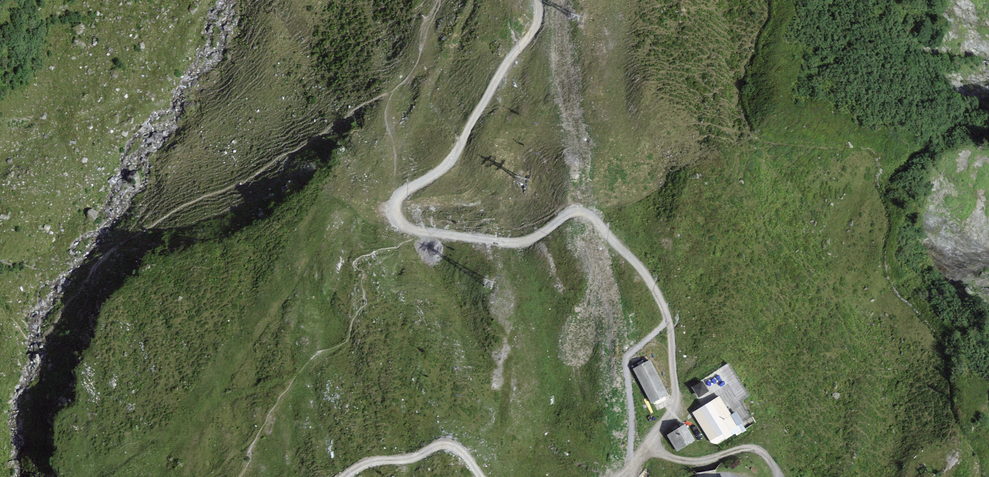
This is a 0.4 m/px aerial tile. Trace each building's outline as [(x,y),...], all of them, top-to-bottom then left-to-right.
[(653,360),(636,368),(655,403),(671,396),(653,360)] [(696,385),(699,399),(711,396),(708,383),(696,385)] [(722,397),(693,412),(708,439),(739,424),(722,397)] [(679,452),(698,442),(688,425),(669,435),(679,452)]
